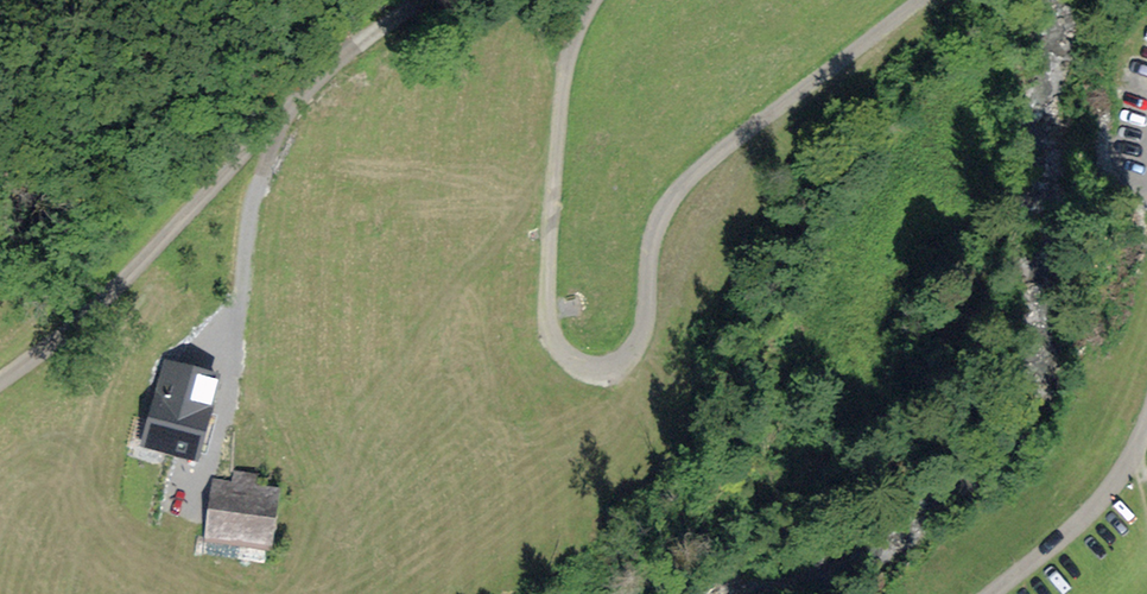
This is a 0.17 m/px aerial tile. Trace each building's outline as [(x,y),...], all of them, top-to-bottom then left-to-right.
[(220,378),(163,370),(152,449),(209,457),(220,378)] [(230,483),(215,481),(205,542),(273,553),(283,491),(256,486),(258,476),(232,472),(230,483)]
